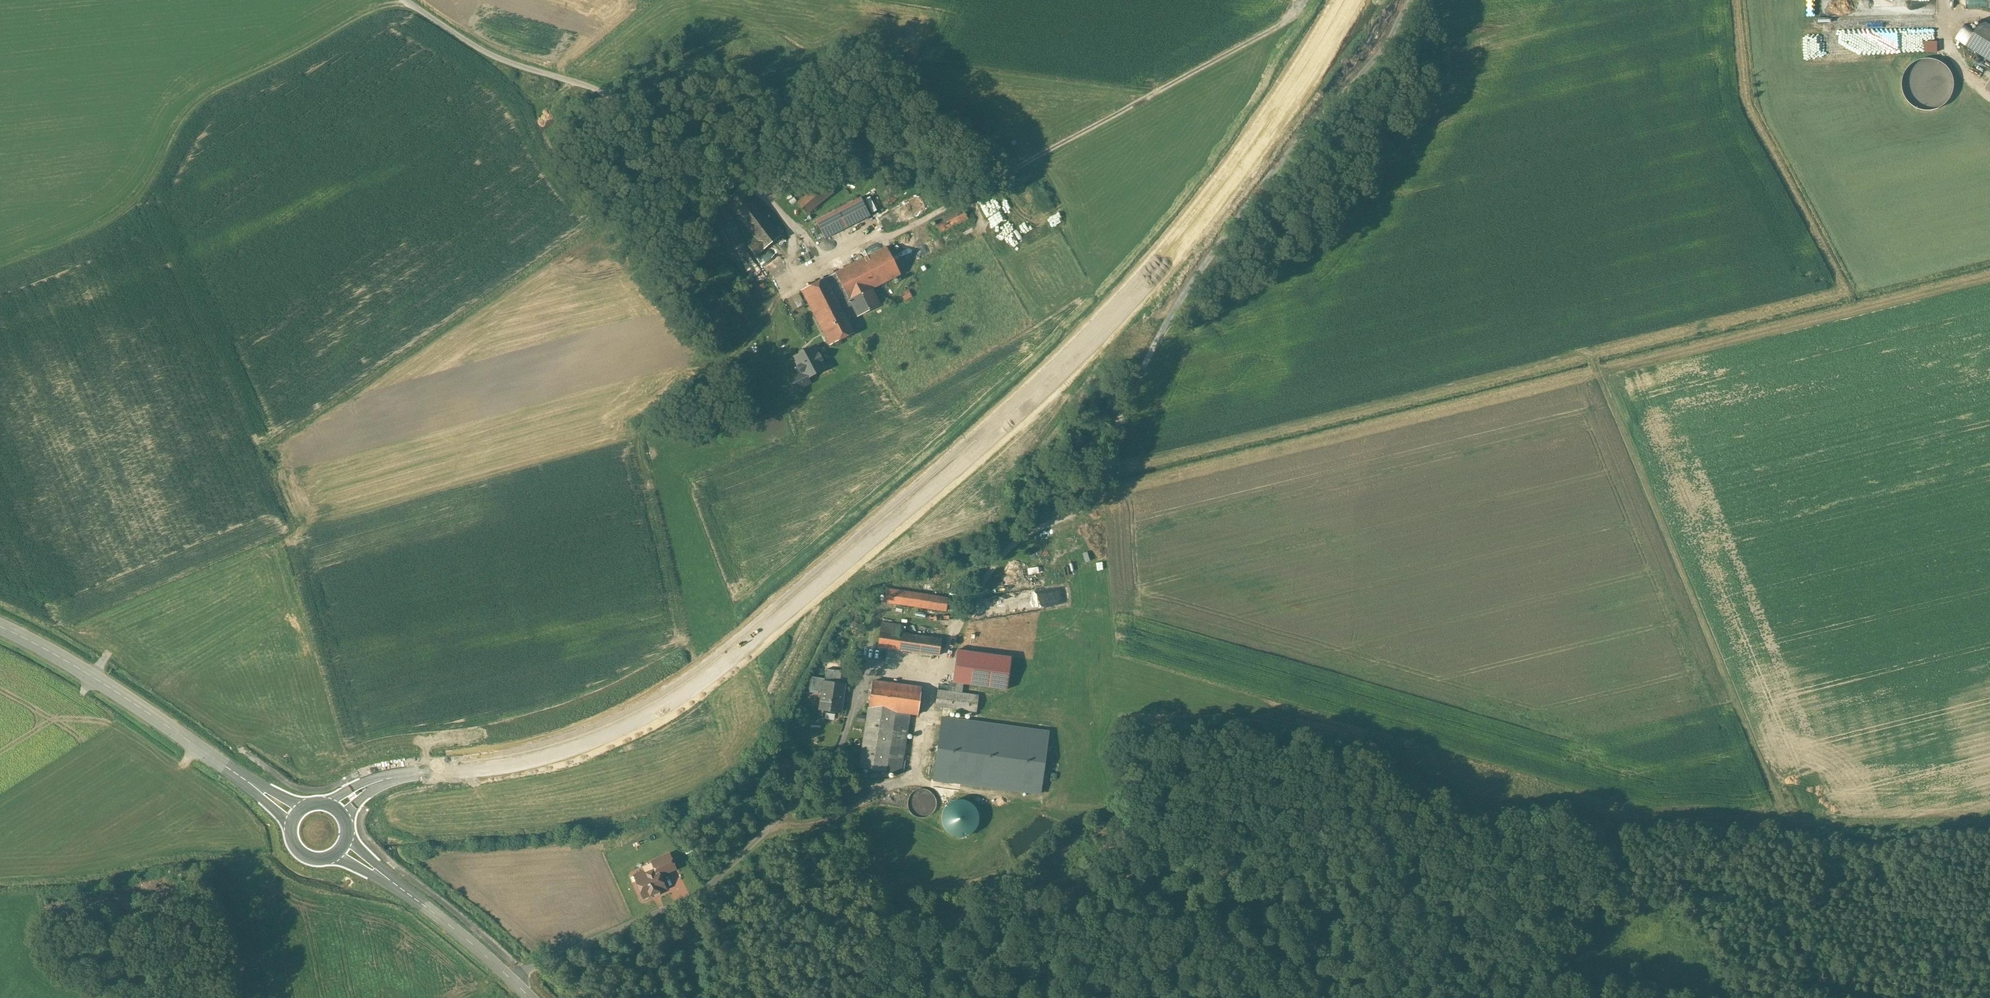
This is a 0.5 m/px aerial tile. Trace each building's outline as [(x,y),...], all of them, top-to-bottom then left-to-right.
[(1929,32),(1928,16),(1842,19),(1843,36),(1929,32)] [(1981,20),(1965,45),(1989,61),(1989,25),(1981,20)] [(1953,74),(1949,67),(1942,61),(1934,57),(1925,57),(1916,59),(1908,65),(1903,72),(1901,81),(1901,90),(1904,98),(1910,105),(1918,109),(1927,111),(1936,110),(1944,106),(1950,100),(1954,92),(1955,83),(1953,74)] [(833,192),(824,181),(797,202),(806,213),(833,192)] [(781,235),(742,187),(726,200),(758,239),(749,247),(756,256),(781,235)] [(871,215),(861,196),(814,220),(825,239),(871,215)] [(962,207),(935,221),(941,232),(968,218),(962,207)] [(887,246),(825,277),(843,309),(853,305),(857,316),(881,304),(872,287),(899,273),(887,246)] [(853,332),(843,309),(825,277),(801,290),(830,345),(853,332)] [(908,290),(900,294),(904,301),(912,297),(908,290)] [(799,291),(788,298),(795,309),(806,302),(799,291)] [(791,357),(798,372),(787,378),(794,392),(812,383),(809,378),(827,369),(815,345),(791,357)] [(1027,569),(1028,576),(1039,574),(1038,568),(1027,569)] [(1062,586),(1021,594),(1024,609),(1065,602),(1062,586)] [(948,598),(886,588),(884,601),(946,611),(948,598)] [(892,624),(881,622),(877,646),(939,656),(942,639),(891,631),(892,624)] [(1006,689),(1011,657),(957,649),(952,682),(950,681),(948,691),(938,690),(935,706),(976,712),(978,695),(961,693),(962,683),(1006,689)] [(826,668),(824,679),(824,682),(835,683),(837,671),(826,668)] [(818,691),(821,691),(824,682),(824,679),(811,677),(808,692),(817,693),(818,691)] [(917,714),(921,688),(872,680),(859,767),(900,773),(909,713),(917,714)] [(835,683),(824,682),(821,691),(819,709),(840,712),(844,685),(835,683)] [(1049,731),(942,717),(933,780),(1040,795),(1049,731)] [(792,760),(780,755),(775,768),(786,773),(792,760)] [(931,791),(926,789),(922,789),(917,789),(913,792),(910,796),(908,800),(908,805),(909,809),(912,813),(916,816),(920,817),(925,817),(929,815),(933,812),(935,808),(936,804),(936,799),(934,795),(931,791)] [(971,804),(966,801),(959,800),(953,801),(948,804),(944,809),(942,814),(942,821),(943,826),(947,831),(952,835),(958,836),(964,836),(969,834),(974,830),(977,825),(978,819),(978,813),(975,808),(971,804)] [(643,871),(634,875),(643,897),(652,894),(653,897),(659,894),(658,891),(665,888),(659,876),(675,868),(669,853),(652,861),(656,869),(645,873),(643,871)]
